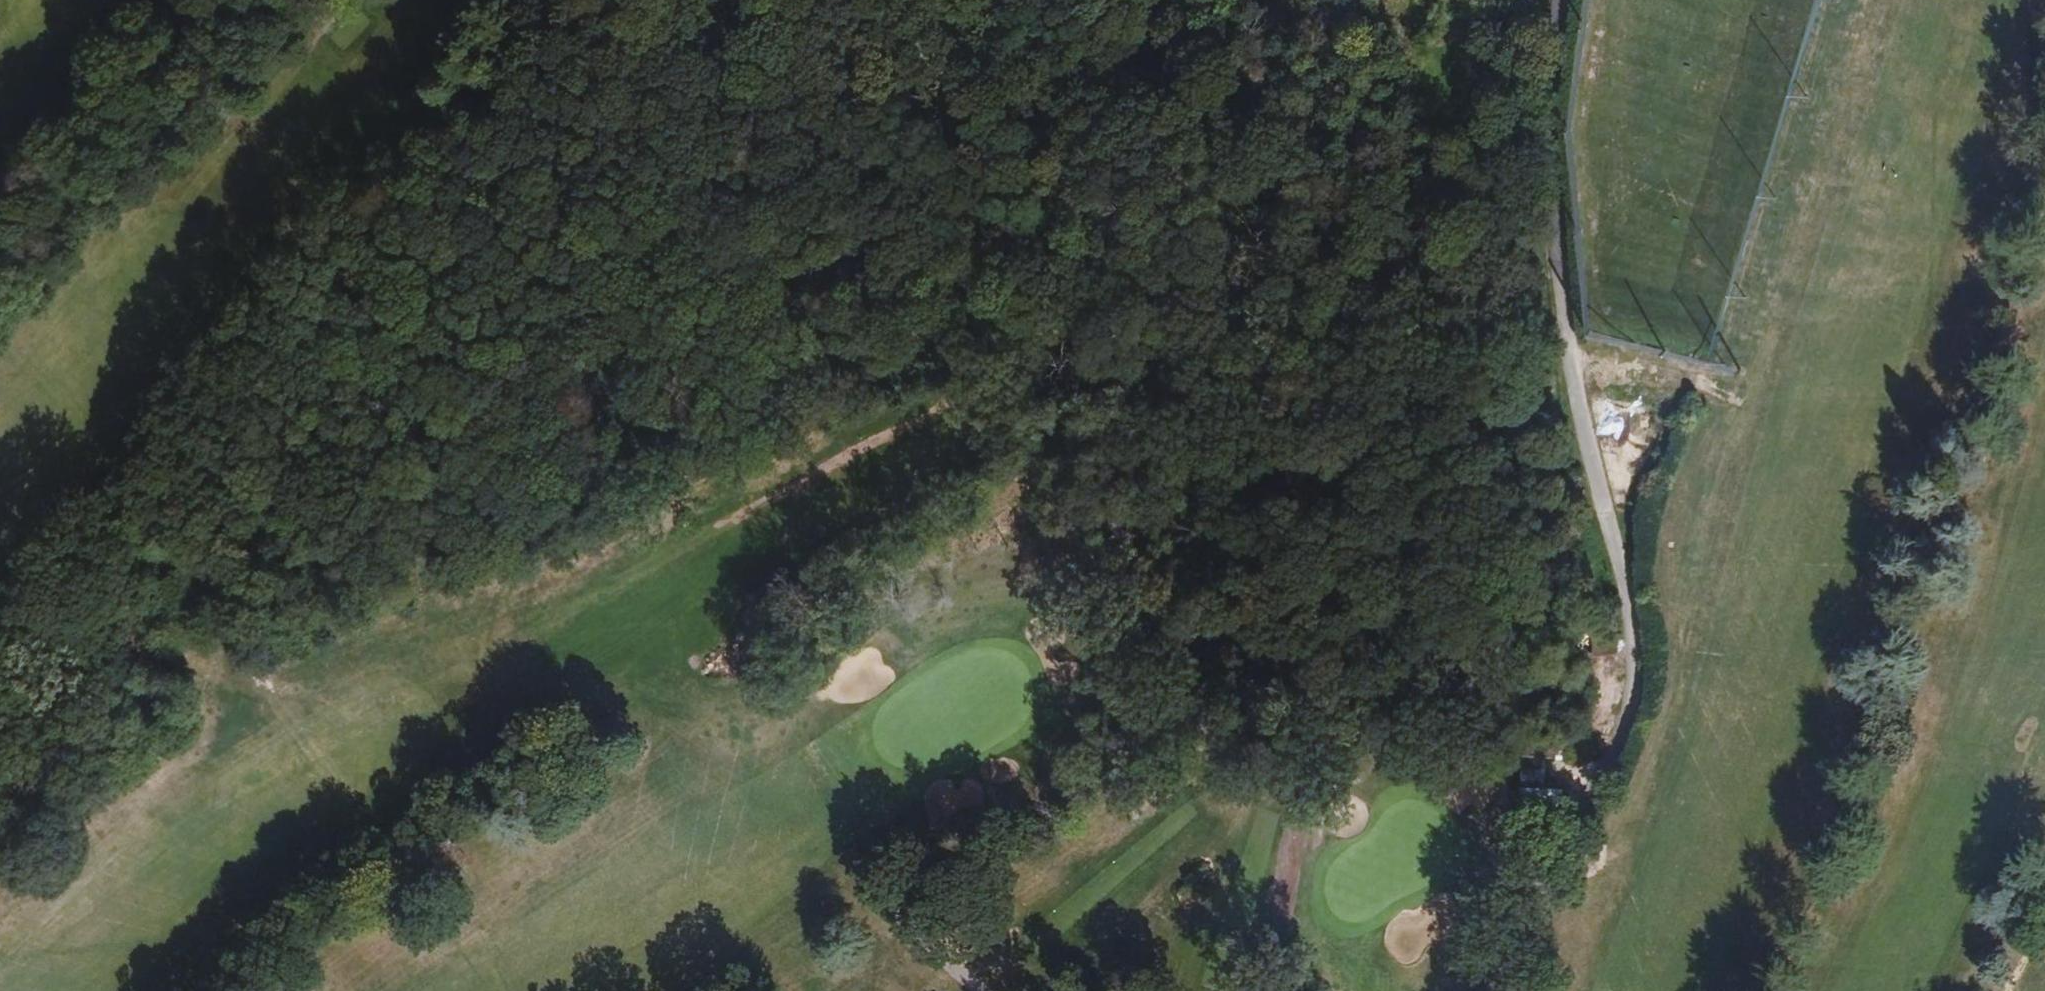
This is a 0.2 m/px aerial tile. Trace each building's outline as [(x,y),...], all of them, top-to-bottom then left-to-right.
[(943,794),(958,818),(983,801),(967,778),(943,794)]
